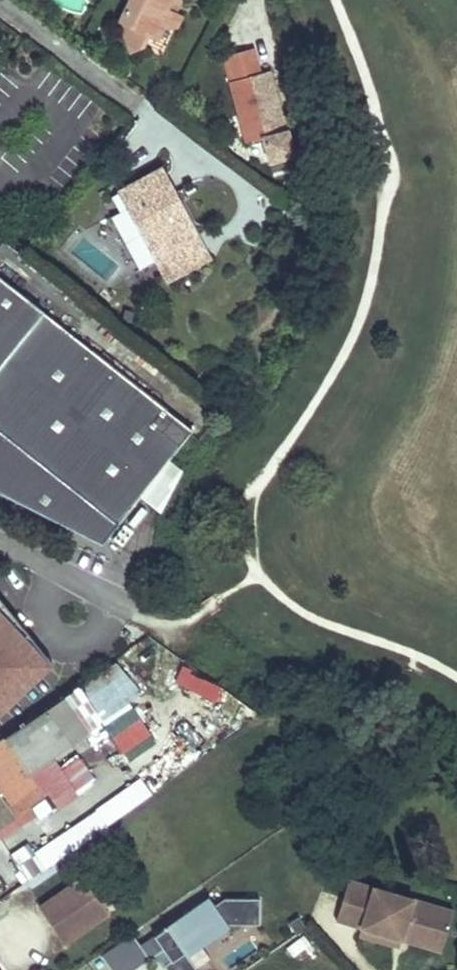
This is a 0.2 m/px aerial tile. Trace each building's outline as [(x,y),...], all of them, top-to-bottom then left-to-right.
[(116,21),(145,35),(153,39),(160,26),(173,24),(180,13),(174,10),(165,6),(168,0),(127,0),(116,21)] [(165,6),(174,10),(180,0),(168,0),(165,6)] [(145,35),(116,21),(125,51),(140,47),(145,35)] [(254,49),(238,53),(244,78),(260,74),(254,49)] [(279,109),(270,72),(260,74),(244,78),(238,53),(222,57),(244,144),(261,140),(267,163),(291,157),(286,136),(280,137),(274,110),(279,109)] [(286,136),(279,109),(274,110),(280,137),(286,136)] [(160,168),(118,190),(152,254),(193,233),(160,168)] [(193,233),(152,254),(165,278),(205,257),(193,233)] [(0,277),(0,494),(100,545),(116,525),(138,498),(158,513),(181,471),(167,461),(191,430),(0,277)] [(48,667),(0,606),(0,711),(48,667)] [(65,700),(50,711),(74,747),(91,736),(65,700)] [(50,711),(9,741),(34,775),(74,747),(50,711)] [(48,796),(34,775),(9,741),(7,739),(0,744),(0,828),(48,796)] [(65,852),(168,776),(159,764),(57,840),(65,852)] [(84,877),(39,907),(64,944),(110,913),(84,877)] [(451,905),(345,877),(335,917),(361,924),(400,935),(402,926),(442,937),(451,905)] [(229,924),(210,891),(135,935),(133,931),(101,951),(112,969),(132,969),(155,957),(160,965),(229,924)] [(227,894),(228,923),(259,922),(259,894),(227,894)] [(400,935),(361,924),(359,932),(398,942),(400,935)] [(402,926),(400,935),(440,945),(442,937),(402,926)] [(168,969),(198,969),(186,952),(165,966),(168,969)]
